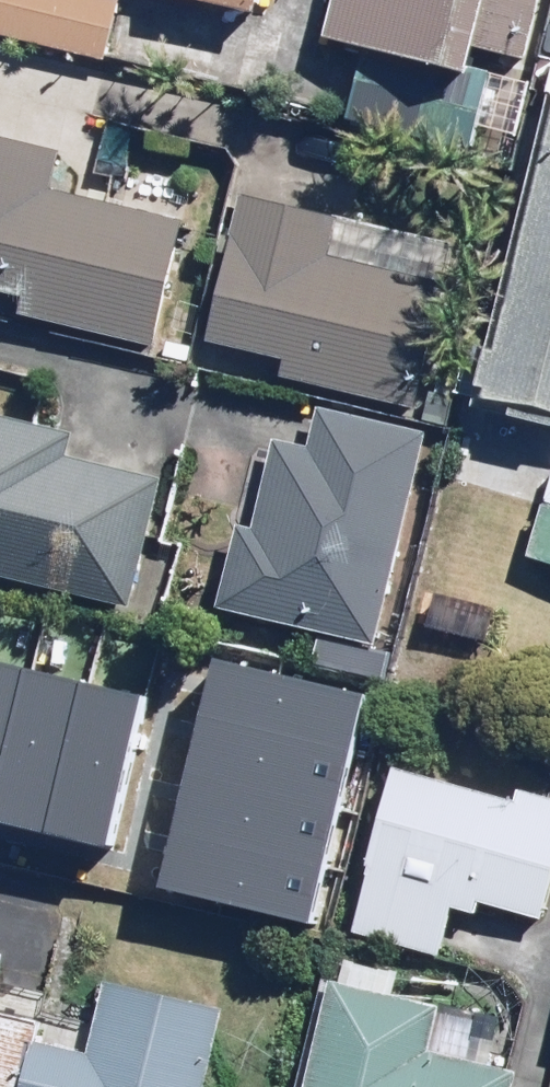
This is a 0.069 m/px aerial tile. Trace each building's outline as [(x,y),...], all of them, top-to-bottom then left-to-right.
[(125,0),(0,0),(0,35),(112,59),(125,0)] [(262,12),(265,0),(210,0),(262,12)] [(331,39),(465,66),(478,0),(339,0),(331,39)] [(487,393),(549,407),(549,115),(487,393)] [(187,218),(52,190),(61,150),(0,138),(0,286),(32,293),(28,310),(162,339),(187,218)] [(453,260),(338,234),(342,217),(246,195),(213,341),(292,359),(288,379),(420,409),(449,282),(453,260)] [(384,647),(426,436),(327,416),(321,449),(277,440),(259,530),(241,527),(224,614),(384,647)] [(134,606),(164,481),(71,459),(76,436),(0,418),(0,574),(134,606)] [(545,506),(532,560),(549,564),(549,507),(545,506)] [(4,807),(42,660),(0,650),(0,806),(4,807)] [(356,742),(369,685),(219,652),(206,709),(356,742)] [(4,807),(61,821),(98,675),(42,660),(4,807)] [(61,821),(117,836),(155,689),(98,675),(61,821)] [(343,799),(356,742),(206,709),(194,766),(343,799)] [(331,856),(343,799),(194,766),(181,823),(331,856)] [(549,900),(549,794),(521,785),(516,802),(396,766),(348,932),(446,960),(463,902),(543,925),(549,900)] [(318,913),(331,856),(181,823),(168,880),(318,913)] [(524,1069),(431,1051),(441,1002),(337,981),(316,1086),(520,1086),(524,1069)] [(101,1033),(42,1022),(0,1012),(0,1084),(15,1086),(212,1086),(230,1011),(113,983),(101,1033)]
